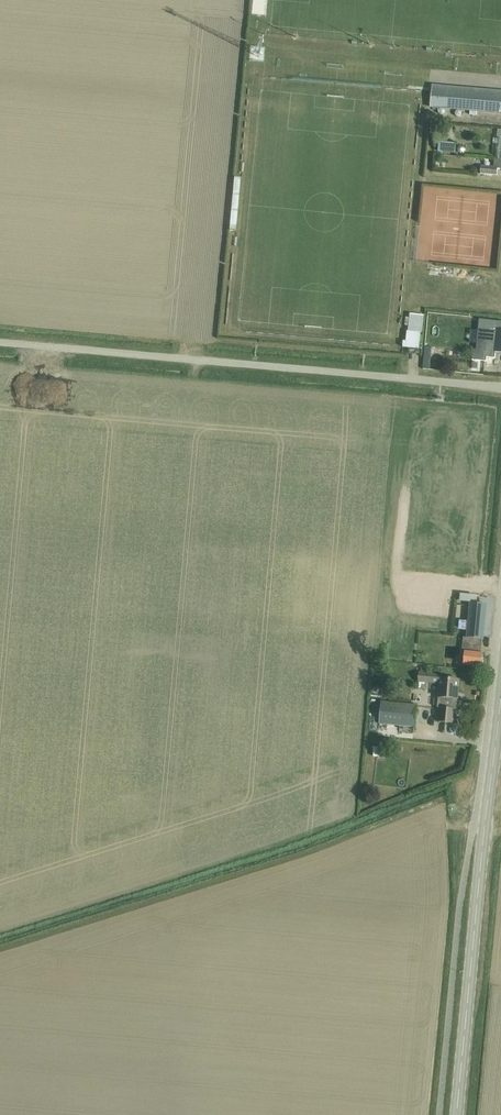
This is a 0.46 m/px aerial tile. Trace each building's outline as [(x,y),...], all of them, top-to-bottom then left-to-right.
[(262,0),(248,0),(247,12),(261,12),(262,0)] [(430,107),(438,108),(470,111),(470,115),(477,116),(477,111),(499,113),(500,113),(500,94),(439,88),(432,88),(430,107)] [(435,144),(436,154),(452,152),(451,142),(435,144)] [(495,160),(494,167),(481,166),(480,174),(497,175),(498,169),(500,169),(500,160),(495,160)] [(472,360),(474,360),(486,362),(486,358),(495,358),(495,352),(500,353),(500,322),(489,320),(480,319),(479,328),(477,350),(473,350),(472,360)] [(404,341),(403,348),(420,349),(421,333),(407,331),(406,341),(404,341)] [(470,603),(467,638),(482,639),(483,640),(487,605),(470,603)] [(460,611),(464,611),(464,606),(453,605),(452,617),(460,617),(460,611)] [(463,644),(462,656),(465,656),(464,665),(481,667),(481,666),(483,664),(484,660),(482,658),(482,653),(481,653),(482,639),(467,638),(464,638),(463,644)] [(440,660),(453,660),(454,647),(441,647),(440,660)] [(438,698),(437,708),(439,708),(438,722),(454,724),(455,710),(456,710),(457,700),(459,681),(440,679),(441,675),(419,673),(419,682),(440,684),(438,698)] [(367,686),(367,698),(380,698),(380,687),(367,686)] [(415,728),(417,706),(382,702),(379,724),(415,728)]
